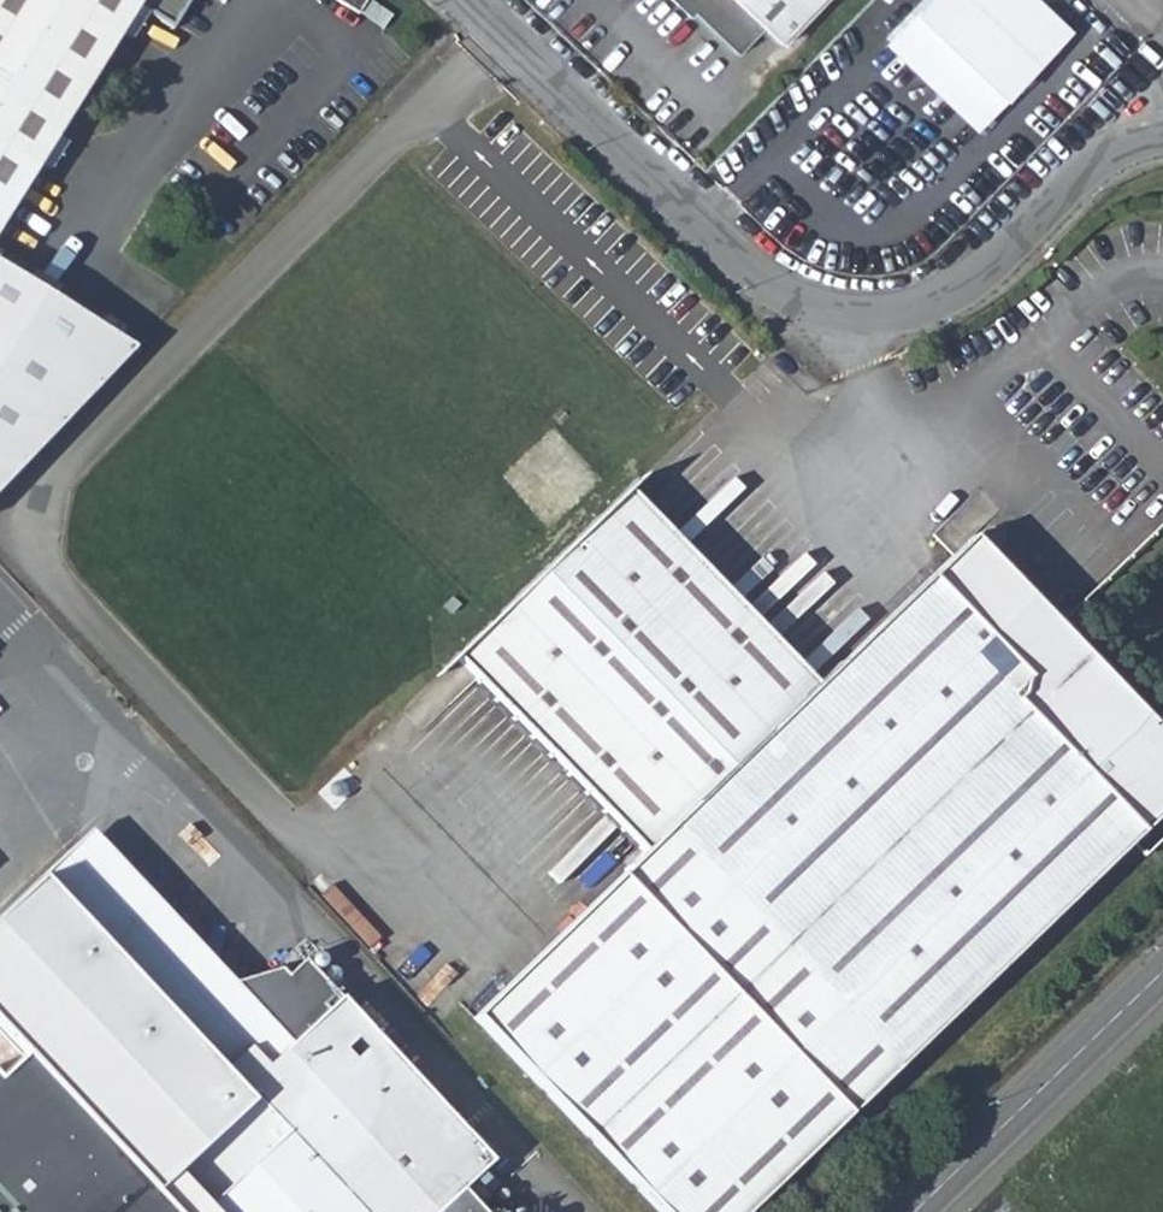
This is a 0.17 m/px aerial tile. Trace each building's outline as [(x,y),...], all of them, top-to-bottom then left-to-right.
[(133,4),(170,27),(187,0),(0,0),(0,221),(133,4)] [(358,15),(367,0),(333,0),(358,15)] [(694,19),(698,15),(742,56),(767,30),(785,47),(831,0),(674,0),(694,19)] [(980,134),(1050,65),(1081,31),(1049,0),(931,0),(888,43),(980,134)] [(698,15),(694,19),(738,61),(742,56),(698,15)] [(134,355),(0,266),(0,496),(134,355)] [(646,849),(627,869),(629,872),(478,1017),(662,1211),(745,1211),(1162,813),(1162,706),(1154,715),(1062,622),(979,534),(843,662),(841,659),(818,680),(633,484),(452,658),(646,849)] [(98,826),(84,838),(153,915),(167,903),(98,826)] [(461,1194),(493,1165),(344,999),(342,1001),(334,992),(317,1007),(325,1016),(293,1044),(183,922),(172,909),(167,903),(153,915),(84,838),(0,909),(0,1011),(25,1039),(0,1060),(0,1211),(477,1211),(461,1194)] [(204,881),(172,909),(183,922),(215,893),(204,881)]
